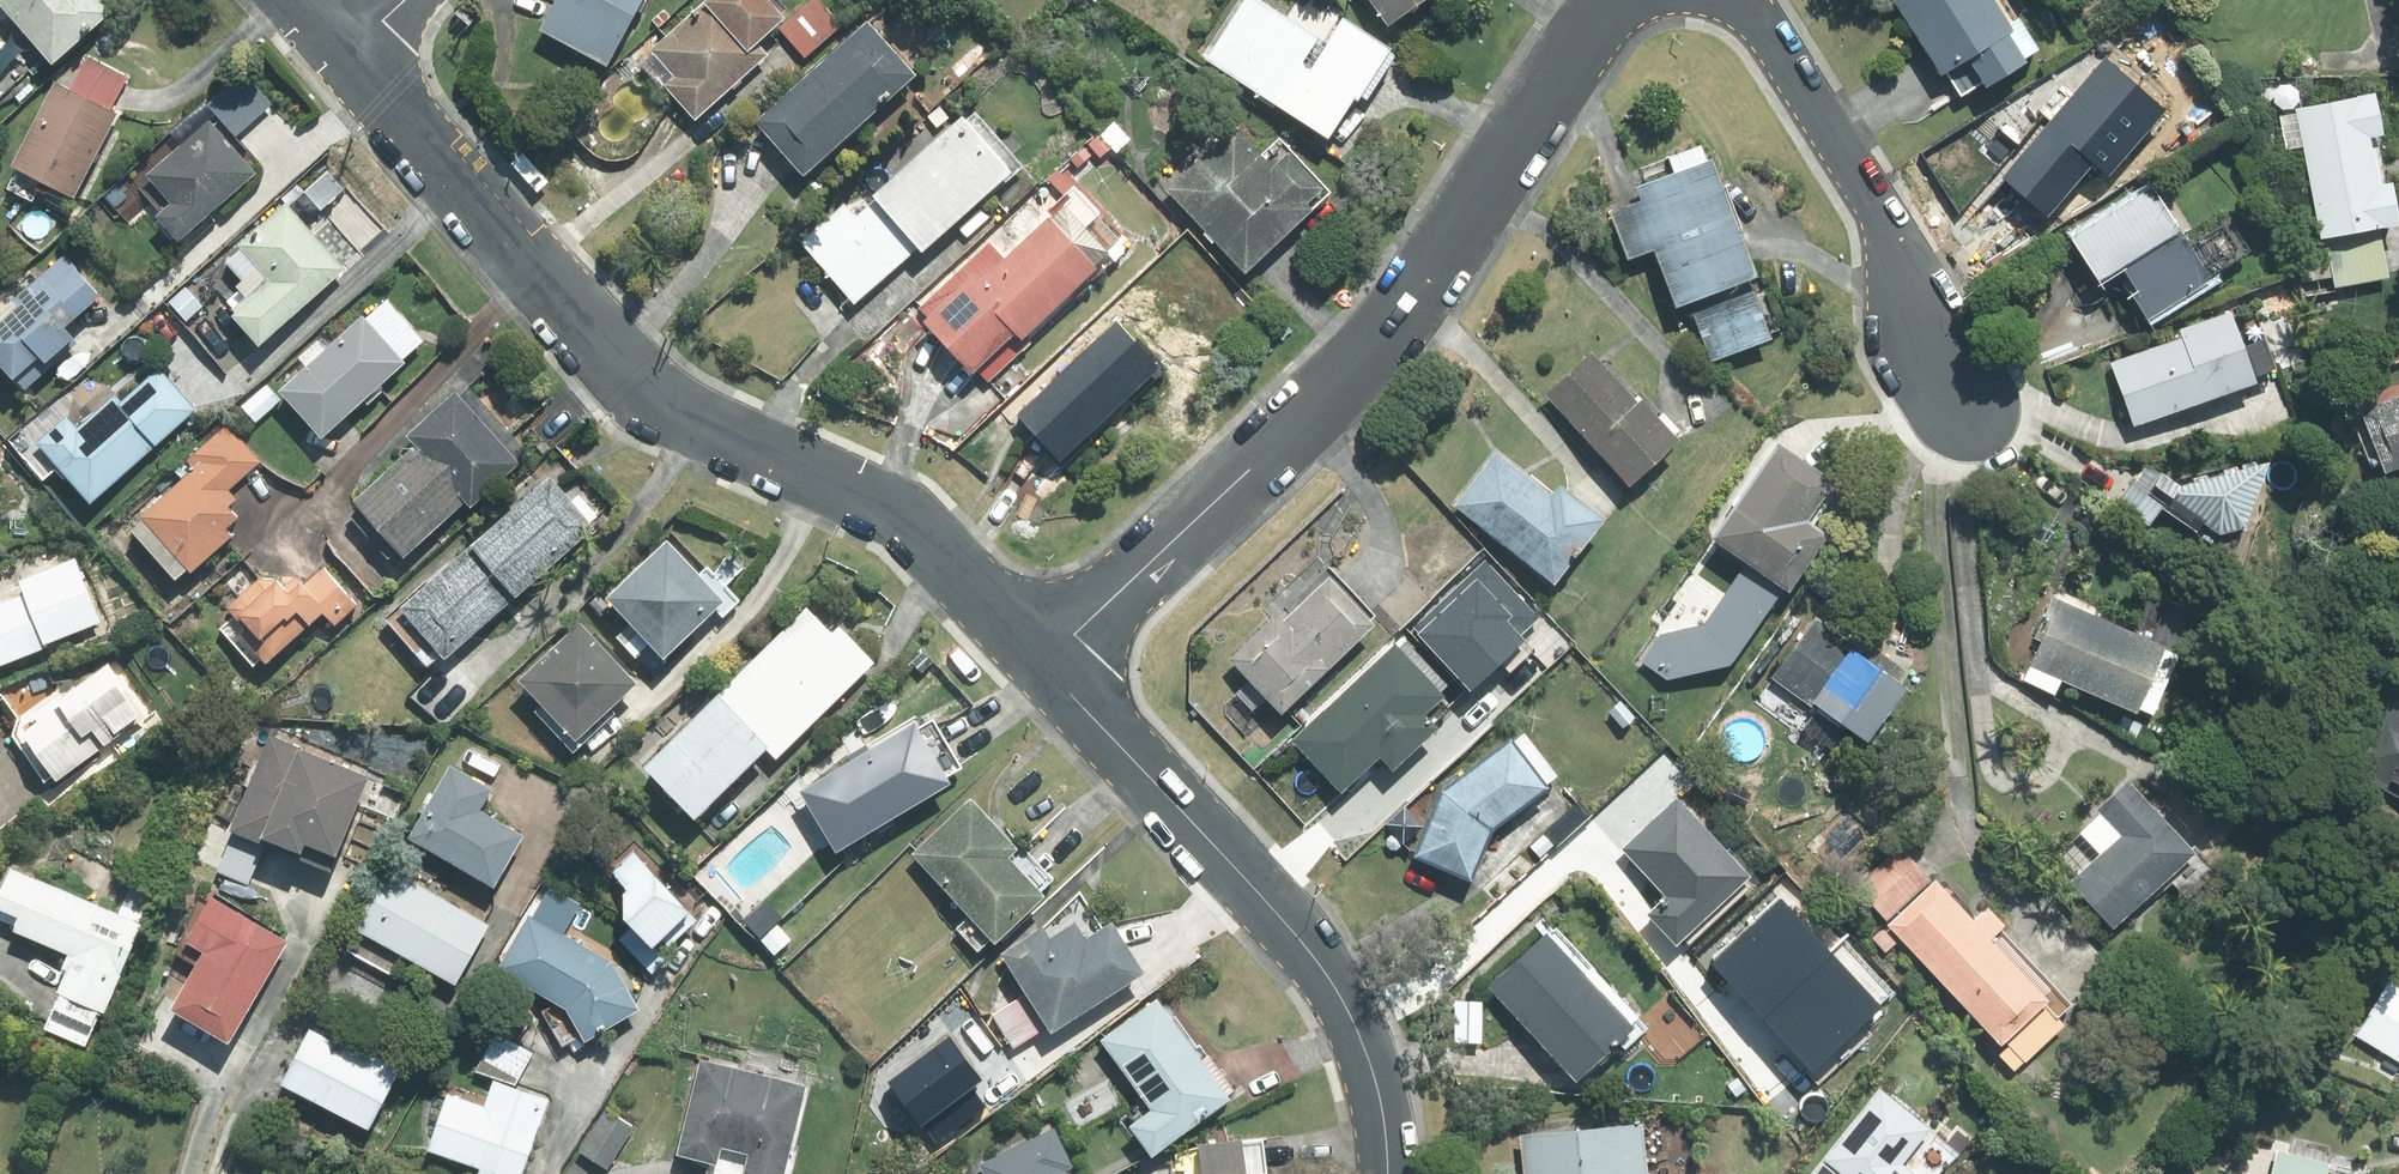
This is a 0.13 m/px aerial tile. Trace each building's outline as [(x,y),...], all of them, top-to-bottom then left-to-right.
[(44,70),(107,15),(94,0),(0,0),(0,26),(3,23),(44,70)] [(531,34),(601,71),(639,0),(549,0),(531,34)] [(789,12),(778,0),(703,0),(635,63),(692,125),(762,60),(751,48),(789,12)] [(818,0),(804,0),(774,29),(803,60),(841,24),(818,0)] [(1261,0),(1254,0),(1210,66),(1331,148),(1392,57),(1329,15),(1314,36),(1261,0)] [(1377,30),(1422,0),(1357,0),(1377,30)] [(2017,65),(2015,61),(2035,50),(2017,17),(1997,28),(1981,0),(1888,0),(1933,79),(1940,75),(1954,100),(2017,65)] [(908,79),(860,24),(746,126),(795,180),(908,79)] [(2154,87),(2107,48),(1992,185),(2039,225),(2154,87)] [(125,80),(83,58),(65,93),(49,84),(3,174),(68,208),(116,115),(109,111),(125,80)] [(275,101),(244,68),(202,106),(233,140),(275,101)] [(2294,152),(2319,291),(2388,279),(2379,230),(2394,227),(2370,97),(2273,115),(2280,155),(2294,152)] [(954,119),(863,199),(867,204),(852,217),(843,206),(797,243),(848,306),(990,191),(993,194),(1020,172),(972,113),(959,124),(954,119)] [(137,192),(154,214),(147,219),(167,245),(253,180),(209,121),(137,176),(144,186),(137,192)] [(1112,156),(1128,142),(1109,121),(1082,146),(1096,161),(1107,151),(1112,156)] [(1255,159),(1228,129),(1159,193),(1238,277),(1327,194),(1276,140),(1255,159)] [(1637,203),(1618,210),(1602,216),(1621,264),(1646,254),(1669,312),(1683,306),(1706,364),(1769,339),(1694,147),(1658,161),(1664,177),(1632,190),(1637,203)] [(344,194),(328,172),(299,193),(316,216),(344,194)] [(1099,215),(1060,173),(1048,184),(1063,200),(1011,248),(999,235),(909,320),(964,379),(1005,341),(1010,346),(1104,258),(1081,232),(1099,215)] [(2137,324),(2239,254),(2217,222),(2179,248),(2139,190),(2058,245),(2088,287),(2108,273),(2124,295),(2119,298),(2137,324)] [(235,253),(219,267),(234,285),(227,290),(231,295),(222,303),(229,312),(221,318),(248,351),(342,275),(285,205),(231,248),(235,253)] [(65,254),(24,291),(22,288),(2,305),(0,302),(0,383),(13,398),(72,345),(59,330),(100,294),(65,254)] [(186,288),(164,306),(182,328),(204,310),(186,288)] [(267,384),(238,409),(252,426),(279,403),(312,441),(423,344),(383,298),(324,349),(318,341),(295,361),(302,368),(274,393),(267,384)] [(2170,341),(2103,363),(2125,428),(2247,387),(2244,380),(2271,371),(2249,305),(2168,333),(2170,341)] [(1135,341),(1114,319),(1008,421),(1052,468),(1152,373),(1128,348),(1135,341)] [(1595,351),(1541,396),(1619,492),(1674,447),(1595,351)] [(102,403),(72,428),(63,418),(30,445),(81,507),(193,414),(159,372),(110,412),(102,403)] [(498,424),(464,384),(401,437),(411,449),(343,507),(392,564),(459,507),(463,512),(518,465),(490,431),(498,424)] [(2351,410),(2380,478),(2398,470),(2398,390),(2351,410)] [(122,531),(166,586),(179,575),(182,579),(232,537),(226,530),(237,521),(228,509),(234,504),(225,493),(259,464),(226,424),(183,459),(194,472),(122,531)] [(1799,525),(1827,482),(1768,443),(1703,543),(1781,594),(1818,537),(1799,525)] [(2242,515),(2260,465),(2199,443),(2186,479),(2168,461),(2144,485),(2163,505),(2161,511),(2205,537),(2232,533),(2235,533),(2242,515)] [(1544,497),(1495,457),(1451,509),(1546,587),(1598,524),(1553,486),(1544,497)] [(587,531),(543,480),(381,620),(424,671),(587,531)] [(744,568),(729,553),(709,573),(705,568),(695,578),(659,542),(596,603),(655,663),(708,611),(718,621),(738,602),(724,588),(744,568)] [(17,593),(0,601),(0,666),(100,625),(72,559),(13,584),(17,593)] [(327,632),(357,605),(323,568),(301,587),(291,575),(281,585),(267,570),(207,624),(251,674),(314,617),(327,632)] [(1371,618),(1328,570),(1224,663),(1272,717),(1367,631),(1363,625),(1371,618)] [(2051,696),(2056,685),(2127,717),(2143,724),(2173,655),(2106,625),(2112,613),(2056,588),(2015,680),(2051,696)] [(829,637),(802,610),(633,775),(682,825),(758,752),(769,764),(872,664),(837,629),(829,637)] [(1816,612),(1766,678),(1858,748),(1908,682),(1816,612)] [(571,624),(509,683),(567,744),(629,686),(571,624)] [(1450,687),(1402,633),(1281,743),(1329,796),(1369,760),(1384,776),(1432,732),(1429,728),(1451,708),(1440,696),(1450,687)] [(100,666),(8,732),(47,787),(140,721),(100,666)] [(827,856),(945,786),(941,780),(955,772),(936,740),(927,724),(911,733),(908,727),(792,796),(827,856)] [(2367,754),(2398,790),(2398,725),(2367,754)] [(1515,733),(1447,787),(1417,852),(1472,877),(1494,830),(1554,783),(1515,733)] [(260,737),(221,835),(286,861),(291,848),(326,862),(360,777),(260,737)] [(492,790),(444,763),(398,842),(489,894),(519,842),(476,817),(492,790)] [(2066,883),(2107,929),(2189,856),(2124,783),(2087,816),(2092,821),(2061,849),(2080,870),(2066,883)] [(948,931),(970,955),(982,944),(987,949),(1058,883),(1020,841),(1012,848),(966,798),(904,855),(962,919),(948,931)] [(1671,798),(1615,851),(1660,899),(1639,918),(1669,950),(1677,943),(1685,952),(1754,887),(1671,798)] [(1586,816),(1570,801),(1537,836),(1553,851),(1586,816)] [(1935,875),(1905,840),(1850,887),(2010,1074),(2061,1030),(2057,1024),(2069,1014),(1980,909),(1964,922),(1929,880),(1935,875)] [(617,942),(649,976),(661,964),(655,958),(694,921),(628,852),(603,875),(617,890),(611,925),(623,937),(617,942)] [(379,867),(344,932),(350,936),(340,955),(386,979),(396,960),(454,991),(489,926),(379,867)] [(148,893),(127,885),(114,918),(1,873),(0,875),(0,916),(10,920),(4,935),(66,960),(38,1032),(84,1051),(148,893)] [(281,946),(201,897),(173,944),(194,957),(161,1012),(220,1048),(281,946)] [(580,1046),(639,1008),(605,966),(617,945),(580,925),(572,941),(526,915),(492,974),(545,1005),(535,1011),(558,1050),(576,1040),(580,1046)] [(991,1016),(1011,1051),(1138,978),(1106,922),(1078,937),(1070,922),(1043,937),(1038,930),(994,956),(1019,1000),(991,1016)] [(1551,924),(1493,972),(1579,1075),(1637,1027),(1551,924)] [(2385,983),(2351,1037),(2398,1067),(2398,991),(2385,983)] [(1152,1003),(1096,1044),(1145,1111),(1120,1130),(1143,1161),(1224,1102),(1152,1003)] [(302,1023),(269,1091),(364,1136),(396,1068),(302,1023)] [(421,1155),(474,1172),(473,1173),(517,1173),(542,1101),(513,1091),(533,1045),(492,1027),(471,1074),(488,1082),(480,1107),(441,1094),(421,1155)] [(672,1157),(704,1163),(701,1173),(786,1173),(805,1086),(693,1061),(672,1157)] [(1805,1173),(1935,1173),(1956,1150),(1880,1086),(1805,1173)] [(604,1170),(628,1132),(600,1114),(576,1152),(604,1170)] [(1633,1125),(1511,1135),(1514,1173),(1637,1173),(1633,1125)] [(1072,1172),(1051,1128),(976,1165),(980,1173),(1068,1173),(1072,1172)] [(1188,1144),(1188,1173),(1261,1173),(1262,1144),(1188,1144)] [(2327,1166),(2263,1145),(2253,1173),(2325,1173),(2327,1166)]
